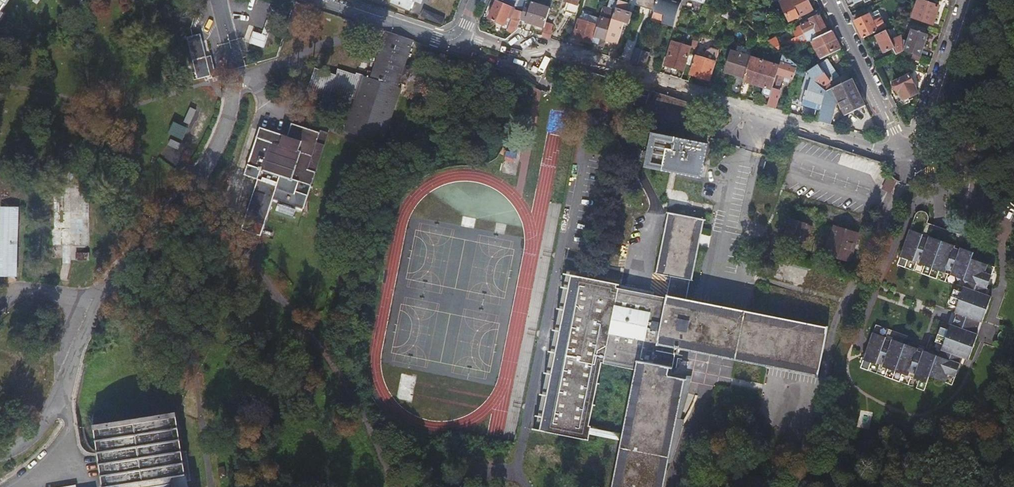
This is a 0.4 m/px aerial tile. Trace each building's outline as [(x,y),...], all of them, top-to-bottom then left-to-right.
[(3,11),(10,0),(0,0),(0,16),(3,11)] [(391,2),(410,10),(415,0),(392,0),(391,2)] [(524,9),(526,2),(527,0),(501,0),(524,9)] [(592,42),(604,47),(607,40),(605,40),(614,10),(617,1),(613,0),(610,0),(607,8),(603,7),(599,19),(592,42)] [(607,40),(617,44),(624,23),(629,25),(633,12),(626,9),(628,2),(621,0),(618,0),(617,1),(614,10),(605,40),(607,40)] [(635,6),(654,12),(657,0),(637,0),(635,6)] [(665,0),(657,0),(654,12),(650,21),(673,29),(680,5),(665,0)] [(780,3),(782,8),(790,24),(799,20),(798,18),(812,11),(807,0),(787,0),(780,3)] [(939,7),(919,0),(913,19),(933,25),(939,7)] [(515,9),(495,1),(489,19),(505,25),(508,17),(512,18),(515,9)] [(523,12),(521,18),(526,20),(526,21),(543,27),(545,22),(549,8),(532,3),(532,4),(526,2),(524,9),(523,12)] [(732,19),(734,13),(727,7),(725,13),(732,19)] [(448,17),(424,8),(422,14),(446,23),(448,17)] [(523,12),(517,9),(508,30),(511,34),(517,29),(521,18),(523,12)] [(878,10),(855,22),(863,38),(887,27),(878,10)] [(592,42),(599,19),(582,13),(579,20),(578,20),(573,38),(580,40),(579,43),(584,44),(585,42),(591,44),(592,42)] [(740,19),(734,13),(732,19),(731,22),(740,19)] [(769,43),(784,56),(812,42),(828,34),(826,29),(827,27),(824,22),(823,22),(819,15),(807,21),(808,24),(792,31),(796,38),(781,45),(778,39),(769,43)] [(266,48),(273,22),(267,20),(263,34),(253,31),(250,44),(266,48)] [(552,24),(545,22),(543,27),(541,36),(549,38),(552,31),(550,31),(552,24)] [(361,29),(380,36),(369,71),(365,70),(363,75),(362,75),(343,130),(381,143),(400,87),(396,86),(397,82),(404,84),(406,78),(413,80),(417,69),(403,64),(411,40),(362,24),(361,29)] [(927,35),(902,26),(903,36),(904,52),(920,57),(922,51),(928,52),(930,47),(927,46),(929,37),(927,36),(927,35)] [(904,52),(903,36),(892,41),(887,31),(876,36),(885,53),(893,49),(897,56),(904,52)] [(812,42),(821,61),(841,52),(832,32),(828,34),(812,42)] [(198,80),(212,76),(201,34),(187,37),(198,80)] [(691,47),(674,41),(666,65),(684,71),(689,53),(691,47)] [(633,47),(628,63),(637,66),(641,51),(642,50),(633,47)] [(704,58),(689,53),(684,71),(681,79),(689,82),(691,74),(710,80),(719,50),(712,48),(706,50),(704,58)] [(641,51),(637,66),(644,68),(649,53),(641,51)] [(751,58),(732,51),(725,73),(735,76),(729,95),(738,97),(751,58)] [(355,55),(346,52),(342,64),(351,67),(355,55)] [(784,56),(780,67),(770,98),(767,106),(775,109),(781,91),(778,90),(781,79),(793,83),(798,68),(784,56)] [(780,67),(751,58),(738,97),(747,100),(752,84),(765,88),(764,89),(763,93),(764,96),(770,98),(780,67)] [(807,75),(826,92),(828,91),(826,87),(838,81),(829,62),(805,74),(807,75)] [(826,92),(807,75),(802,89),(806,90),(801,105),(819,111),(826,92)] [(909,75),(893,83),(897,92),(901,101),(918,93),(909,75)] [(828,91),(826,92),(819,111),(815,121),(827,125),(835,99),(844,117),(865,107),(858,92),(852,80),(828,91)] [(638,86),(632,103),(644,107),(650,90),(638,86)] [(650,90),(644,107),(642,115),(648,117),(656,92),(650,90)] [(190,107),(184,122),(191,125),(197,110),(190,107)] [(169,133),(185,140),(190,127),(174,121),(169,133)] [(325,135),(289,123),(285,136),(258,127),(243,175),(255,179),(239,228),(258,234),(270,198),(301,208),(325,135)] [(704,147),(653,136),(647,164),(698,174),(704,147)] [(864,156),(861,164),(875,169),(873,176),(883,179),(887,164),(864,156)] [(503,163),(500,171),(511,174),(513,166),(503,163)] [(896,181),(886,177),(880,189),(890,194),(896,181)] [(0,207),(0,226),(0,277),(16,277),(17,207),(15,207),(15,205),(8,205),(8,207),(0,207)] [(951,284),(943,309),(957,313),(952,326),(938,322),(930,344),(876,324),(860,369),(924,392),(929,378),(952,387),(962,358),(968,361),(977,335),(971,333),(975,320),(982,322),(990,298),(984,295),(994,268),(971,259),(973,253),(960,248),(964,237),(927,223),(928,222),(928,221),(929,220),(929,218),(929,217),(928,216),(927,214),(925,213),(924,213),(922,212),(921,212),(919,213),(917,214),(915,216),(914,217),(910,229),(897,264),(951,284)] [(702,220),(669,213),(656,274),(670,277),(689,281),(702,220)] [(461,224),(473,225),(475,218),(462,216),(461,224)] [(803,222),(785,218),(781,240),(799,243),(800,238),(805,239),(808,225),(802,224),(803,222)] [(837,225),(831,223),(827,235),(829,235),(826,246),(827,246),(825,250),(849,258),(856,235),(836,228),(837,225)] [(562,274),(532,425),(530,425),(530,427),(583,439),(587,440),(588,435),(620,442),(611,486),(658,486),(679,380),(666,377),(668,367),(670,368),(673,354),(677,355),(678,347),(766,363),(765,368),(815,378),(816,373),(817,373),(825,329),(685,302),(689,281),(670,277),(665,298),(651,295),(652,292),(614,284),(614,283),(561,272),(560,274),(562,274)] [(102,486),(108,486),(121,485),(121,486),(170,486),(169,483),(191,480),(186,451),(181,451),(175,412),(92,424),(102,486)]
